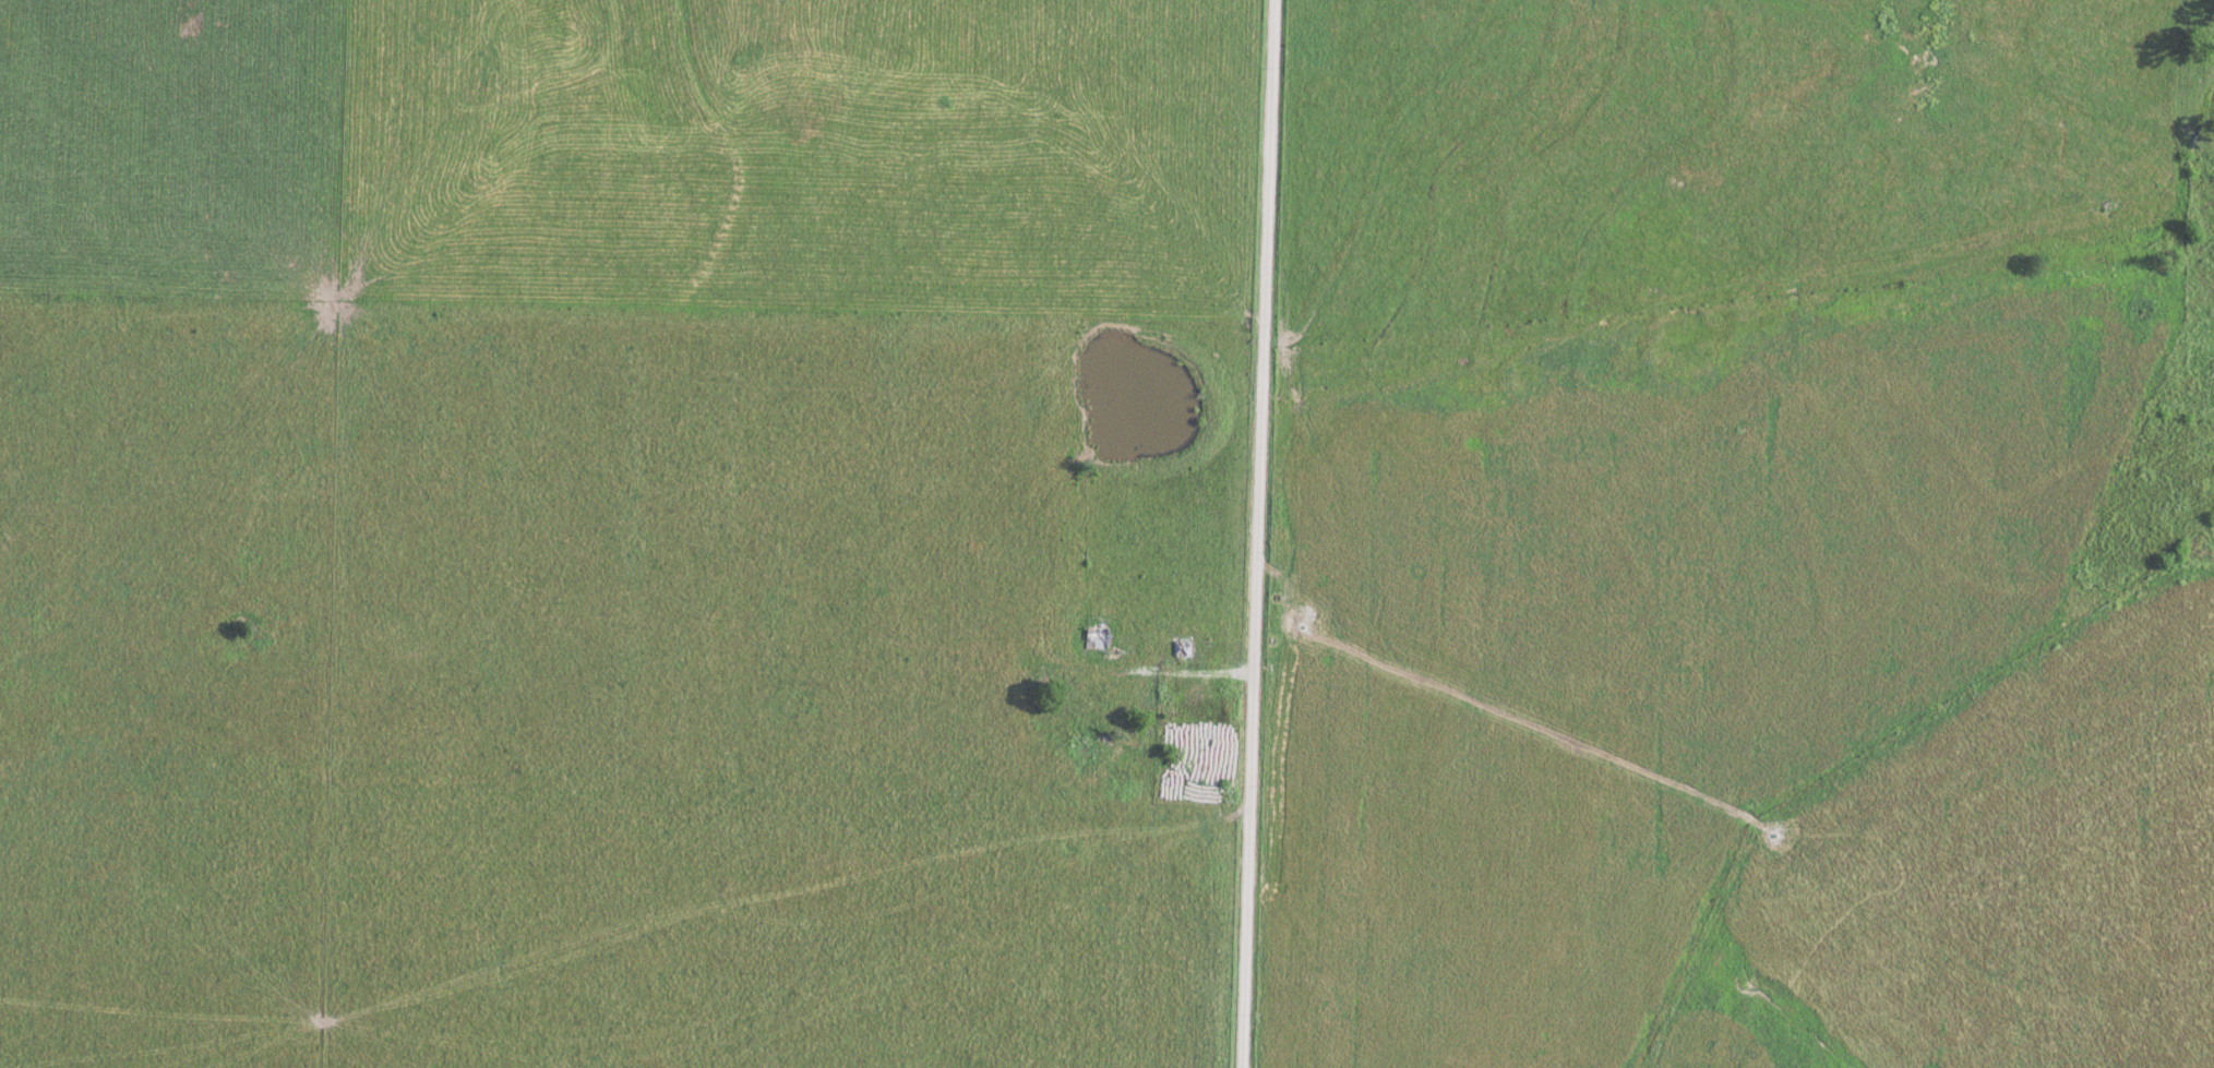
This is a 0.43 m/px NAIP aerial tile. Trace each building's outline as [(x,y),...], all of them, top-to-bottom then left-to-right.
[(1109,627),(1086,626),(1085,649),(1108,651),(1109,627)]
